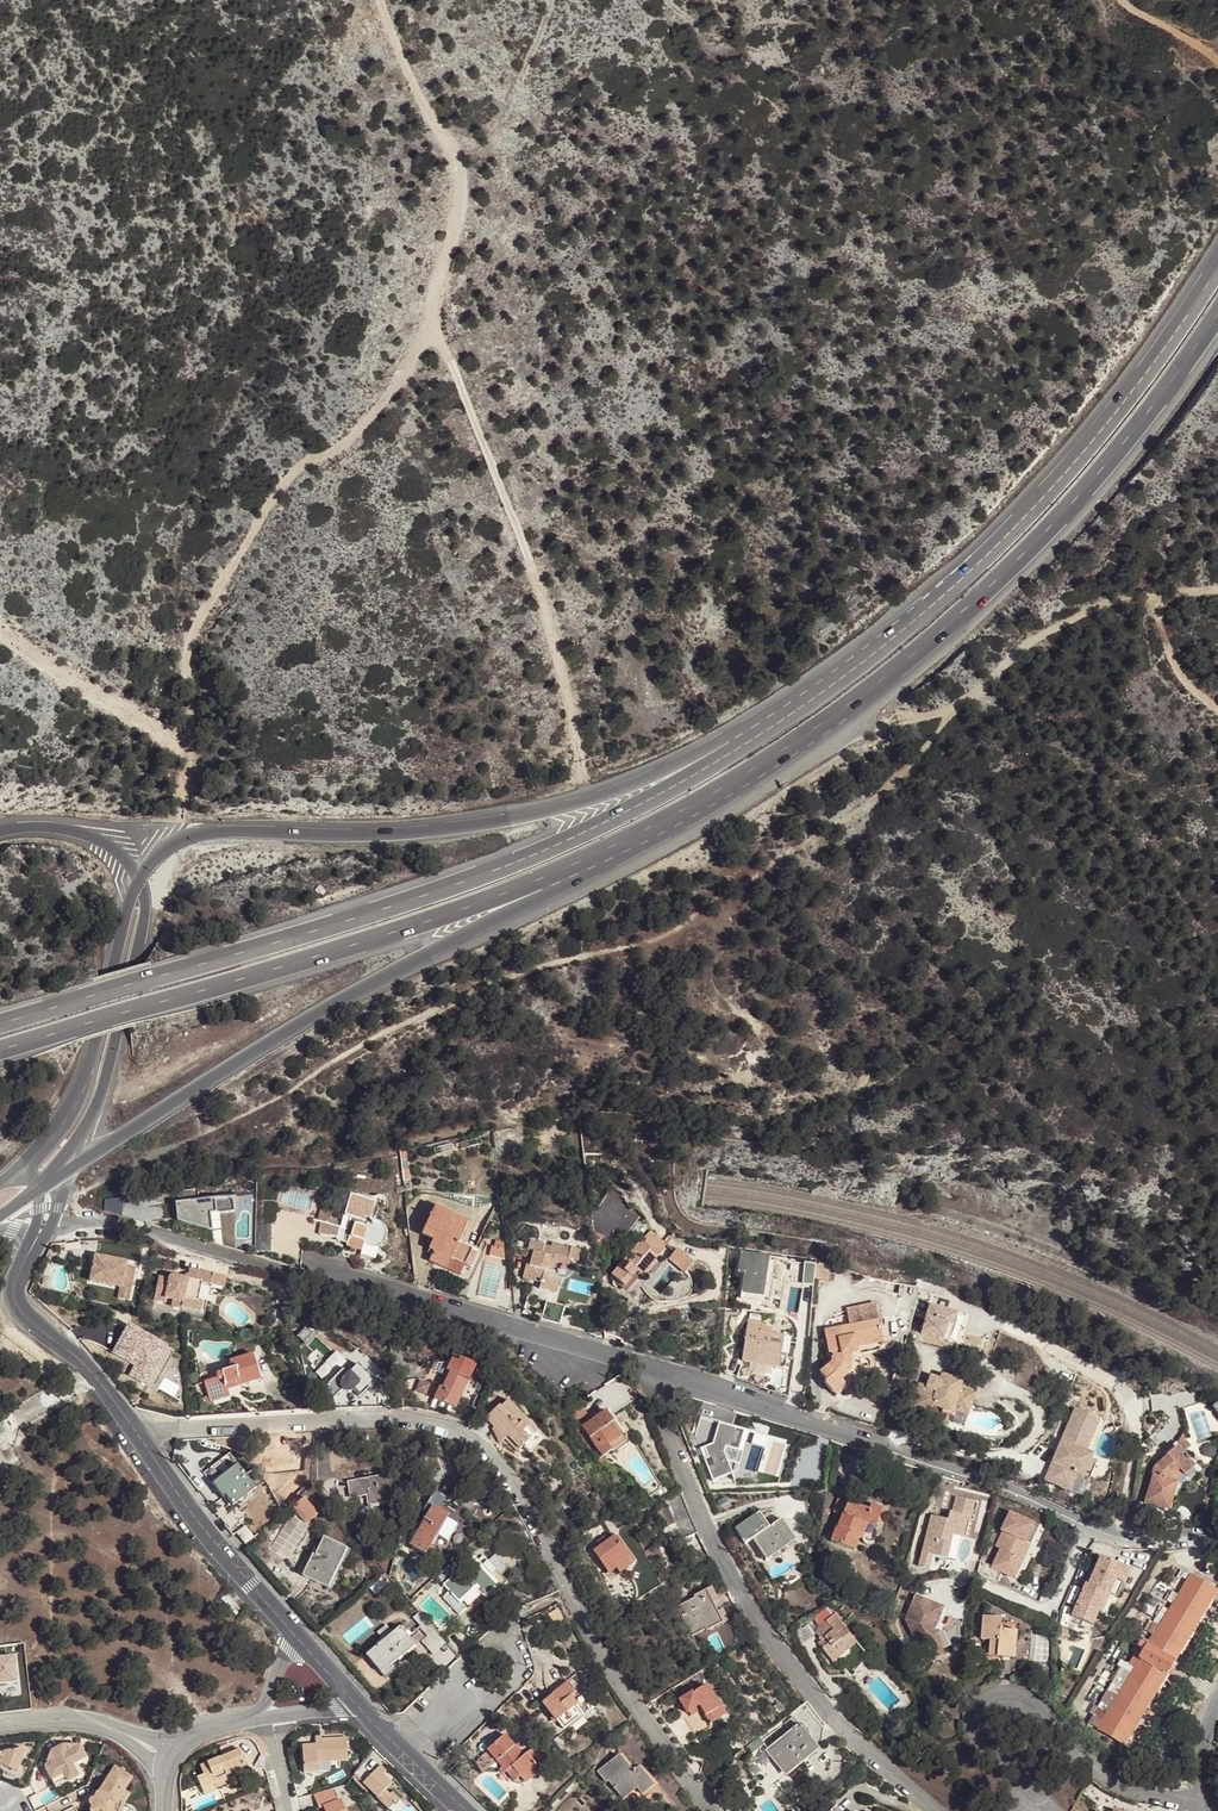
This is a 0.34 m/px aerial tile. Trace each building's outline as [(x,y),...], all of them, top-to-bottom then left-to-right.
[(636,1183),(645,1175),(628,1163),(623,1168),(636,1183)] [(606,1177),(608,1165),(600,1164),(598,1175),(606,1177)] [(377,1225),(368,1222),(374,1202),(352,1195),(351,1196),(345,1215),(346,1216),(350,1217),(346,1231),(340,1229),(339,1228),(321,1222),(319,1235),(336,1238),(337,1238),(338,1238),(338,1237),(348,1240),(347,1244),(346,1245),(347,1246),(362,1251),(365,1243),(370,1244),(373,1245),(377,1243),(381,1241),(382,1239),(383,1234),(383,1232),(382,1230),(380,1226),(377,1225)] [(630,1212),(630,1211),(623,1199),(598,1212),(591,1214),(593,1228),(625,1223),(630,1212)] [(457,1244),(467,1222),(435,1207),(423,1236),(434,1241),(430,1250),(434,1252),(432,1256),(430,1262),(460,1276),(472,1250),(457,1244)] [(261,1248),(270,1249),(272,1224),(263,1223),(261,1248)] [(657,1257),(666,1247),(649,1233),(611,1276),(625,1288),(633,1279),(631,1277),(636,1272),(638,1273),(643,1278),(660,1259),(657,1257)] [(571,1248),(570,1249),(552,1244),(550,1248),(544,1246),(544,1245),(531,1241),(528,1251),(534,1253),(530,1266),(526,1264),(522,1278),(533,1281),(534,1279),(541,1281),(541,1283),(539,1289),(549,1292),(555,1294),(560,1277),(552,1271),(554,1261),(569,1266),(570,1260),(578,1262),(581,1251),(571,1248)] [(506,1261),(505,1250),(492,1247),(489,1257),(506,1261)] [(676,1250),(668,1260),(684,1274),(692,1264),(676,1250)] [(90,1280),(131,1289),(136,1267),(126,1265),(127,1262),(96,1255),(90,1280)] [(205,1273),(205,1276),(197,1274),(197,1271),(190,1269),(189,1272),(187,1280),(172,1276),(169,1280),(159,1278),(155,1296),(165,1299),(172,1300),(182,1303),(181,1307),(196,1310),(198,1300),(201,1283),(210,1285),(212,1274),(205,1273)] [(187,1280),(189,1272),(186,1272),(179,1269),(172,1276),(187,1280)] [(789,1285),(791,1276),(769,1272),(768,1278),(762,1277),(744,1274),(740,1299),(760,1302),(761,1297),(782,1300),(784,1284),(789,1285)] [(223,1288),(226,1277),(212,1274),(210,1285),(223,1288)] [(546,1302),(549,1292),(539,1289),(535,1288),(532,1297),(546,1302)] [(784,1314),(798,1321),(801,1293),(786,1295),(784,1314)] [(780,1310),(782,1300),(761,1297),(760,1302),(768,1304),(767,1308),(780,1310)] [(948,1342),(956,1311),(927,1303),(919,1334),(948,1342)] [(881,1338),(878,1321),(876,1321),(874,1313),(877,1313),(875,1306),(848,1312),(850,1326),(825,1331),(829,1353),(831,1353),(832,1356),(832,1361),(831,1363),(819,1373),(826,1381),(824,1383),(832,1393),(833,1392),(843,1383),(847,1388),(850,1384),(854,1379),(858,1370),(860,1364),(861,1359),(861,1352),(861,1346),(860,1342),(881,1338)] [(906,1336),(909,1323),(894,1319),(891,1332),(906,1336)] [(787,1351),(789,1337),(770,1334),(760,1332),(760,1327),(761,1322),(748,1320),(742,1355),(779,1360),(781,1350),(787,1351)] [(145,1382),(158,1360),(139,1349),(145,1338),(128,1328),(113,1354),(135,1367),(129,1376),(144,1385),(145,1382)] [(271,1345),(270,1351),(281,1353),(283,1347),(271,1345)] [(781,1350),(779,1360),(742,1355),(742,1356),(742,1359),(743,1360),(744,1361),(746,1362),(780,1367),(782,1367),(784,1366),(785,1363),(787,1351),(781,1350)] [(232,1388),(261,1379),(253,1354),(229,1362),(232,1369),(217,1374),(216,1374),(218,1379),(204,1383),(208,1396),(209,1397),(229,1391),(228,1389),(227,1386),(231,1385),(232,1388)] [(359,1397),(375,1381),(357,1364),(342,1379),(337,1374),(323,1389),(333,1399),(342,1390),(346,1392),(348,1392),(350,1392),(352,1391),(359,1397)] [(455,1409),(472,1371),(455,1365),(452,1374),(450,1373),(442,1388),(440,1387),(434,1399),(455,1409)] [(957,1393),(961,1382),(946,1377),(944,1384),(939,1382),(940,1380),(930,1377),(926,1388),(918,1385),(910,1410),(917,1412),(921,1410),(922,1408),(928,1410),(931,1408),(932,1406),(951,1412),(951,1411),(953,1406),(965,1409),(969,1396),(957,1393)] [(150,1396),(154,1388),(145,1382),(144,1385),(141,1390),(150,1396)] [(967,1416),(976,1387),(961,1382),(957,1393),(969,1396),(965,1409),(953,1406),(951,1411),(967,1416)] [(836,1396),(847,1388),(843,1383),(833,1392),(836,1396)] [(230,1396),(229,1391),(209,1397),(208,1396),(202,1398),(205,1409),(214,1406),(212,1401),(230,1396)] [(529,1440),(534,1435),(515,1416),(519,1413),(507,1401),(500,1408),(499,1407),(486,1419),(494,1428),(505,1439),(517,1452),(522,1447),(529,1440)] [(577,1420),(586,1413),(582,1407),(572,1413),(577,1420)] [(1094,1466),(1090,1455),(1084,1453),(1097,1419),(1074,1409),(1063,1437),(1064,1445),(1058,1458),(1055,1456),(1047,1475),(1055,1479),(1052,1484),(1082,1496),(1094,1466)] [(608,1446),(620,1437),(611,1423),(613,1422),(606,1410),(597,1416),(592,1419),(582,1427),(602,1456),(611,1450),(608,1446)] [(529,1453),(544,1439),(519,1413),(515,1416),(534,1435),(529,1440),(533,1444),(526,1451),(529,1453)] [(611,1450),(626,1440),(613,1422),(611,1423),(620,1437),(608,1446),(611,1450)] [(738,1451),(744,1431),(718,1424),(712,1444),(706,1447),(710,1456),(707,1458),(703,1459),(713,1481),(732,1473),(724,1453),(725,1448),(738,1451)] [(500,1444),(505,1439),(494,1428),(492,1430),(500,1444)] [(732,1473),(737,1471),(745,1442),(743,1442),(746,1432),(744,1431),(738,1451),(725,1448),(724,1453),(732,1473)] [(752,1444),(764,1447),(760,1470),(781,1474),(787,1438),(754,1432),(752,1444)] [(1192,1446),(1195,1443),(1185,1432),(1179,1442),(1181,1445),(1186,1441),(1192,1446)] [(1055,1456),(1058,1458),(1064,1445),(1063,1437),(1055,1456)] [(526,1451),(533,1444),(529,1440),(522,1447),(526,1451)] [(10,1463),(0,1444),(0,1468),(10,1463)] [(1144,1503),(1165,1510),(1174,1482),(1169,1481),(1170,1477),(1178,1470),(1184,1476),(1194,1467),(1176,1446),(1166,1456),(1154,1468),(1151,1476),(1152,1476),(1144,1503)] [(233,1506),(256,1488),(237,1464),(216,1481),(227,1494),(225,1496),(233,1506)] [(394,1489),(396,1489),(393,1473),(349,1481),(351,1492),(367,1490),(370,1505),(378,1504),(396,1501),(394,1489)] [(1052,1484),(1055,1479),(1047,1475),(1044,1481),(1052,1484)] [(225,1496),(227,1494),(216,1481),(212,1484),(223,1498),(225,1496)] [(1165,1510),(1168,1511),(1177,1483),(1174,1482),(1165,1510)] [(378,1504),(370,1505),(367,1490),(351,1492),(352,1499),(366,1496),(368,1508),(378,1507),(378,1504)] [(870,1505),(868,1510),(848,1502),(850,1494),(841,1491),(834,1510),(843,1513),(837,1528),(836,1527),(830,1541),(853,1550),(858,1537),(864,1522),(875,1526),(881,1509),(870,1505)] [(438,1510),(445,1498),(433,1492),(422,1512),(428,1514),(433,1507),(438,1510)] [(681,1539),(697,1533),(681,1493),(665,1500),(681,1539)] [(967,1517),(970,1518),(975,1501),(956,1496),(952,1512),(949,1511),(947,1519),(946,1522),(940,1520),(941,1517),(931,1515),(921,1552),(932,1554),(946,1558),(952,1534),(962,1537),(967,1517)] [(304,1497),(294,1506),(308,1523),(318,1514),(304,1497)] [(446,1519),(448,1516),(438,1510),(433,1507),(428,1514),(410,1546),(424,1554),(435,1535),(446,1542),(456,1525),(446,1519)] [(1030,1544),(1039,1526),(1010,1512),(1001,1530),(1004,1532),(997,1547),(1001,1550),(993,1566),(980,1560),(977,1573),(996,1582),(1001,1570),(1013,1576),(1021,1558),(1014,1555),(1021,1540),(1030,1544)] [(970,1518),(967,1517),(962,1537),(965,1537),(970,1518)] [(774,1547),(792,1535),(781,1519),(752,1538),(766,1560),(777,1552),(774,1547)] [(873,1539),(877,1527),(875,1526),(864,1522),(858,1537),(868,1541),(869,1541),(872,1540),(873,1539)] [(245,1545),(255,1537),(245,1525),(235,1533),(245,1545)] [(619,1573),(636,1562),(617,1535),(614,1537),(629,1559),(616,1568),(619,1573)] [(777,1552),(795,1540),(792,1535),(774,1547),(777,1552)] [(328,1588),(347,1548),(323,1537),(315,1555),(312,1554),(302,1576),(328,1588)] [(616,1568),(629,1559),(614,1537),(607,1542),(600,1547),(593,1552),(608,1574),(616,1568)] [(600,1547),(607,1542),(604,1538),(597,1543),(600,1547)] [(328,1588),(331,1590),(350,1550),(347,1548),(328,1588)] [(928,1568),(932,1554),(921,1552),(918,1566),(928,1568)] [(1116,1577),(1124,1580),(1131,1566),(1102,1553),(1095,1568),(1089,1582),(1087,1580),(1072,1613),(1093,1623),(1099,1608),(1106,1593),(1107,1589),(1110,1591),(1116,1577)] [(479,1568),(487,1561),(483,1557),(476,1564),(479,1568)] [(357,1567),(363,1562),(361,1558),(354,1564),(357,1567)] [(486,1594),(503,1578),(487,1561),(479,1568),(476,1564),(472,1560),(445,1585),(450,1591),(442,1598),(457,1613),(464,1607),(459,1601),(477,1584),(486,1594)] [(1087,1580),(1089,1582),(1095,1568),(1093,1567),(1087,1580)] [(1188,1580),(1181,1592),(1179,1595),(1173,1591),(1167,1600),(1173,1604),(1170,1611),(1163,1607),(1158,1616),(1164,1620),(1162,1623),(1160,1626),(1154,1622),(1148,1632),(1155,1636),(1151,1642),(1144,1638),(1142,1642),(1139,1647),(1133,1656),(1140,1660),(1135,1669),(1128,1665),(1120,1660),(1117,1665),(1119,1666),(1116,1672),(1118,1673),(1120,1674),(1119,1676),(1117,1675),(1088,1722),(1124,1744),(1202,1615),(1195,1611),(1200,1603),(1207,1607),(1217,1591),(1181,1570),(1177,1576),(1180,1578),(1182,1576),(1188,1580)] [(691,1637),(726,1619),(711,1588),(693,1597),(694,1598),(676,1608),(691,1637)] [(1110,1595),(1106,1593),(1099,1608),(1103,1610),(1110,1595)] [(927,1631),(937,1609),(909,1597),(898,1621),(916,1659),(936,1650),(927,1631)] [(1202,1615),(1207,1607),(1200,1603),(1195,1611),(1202,1615)] [(848,1649),(856,1642),(838,1620),(839,1619),(834,1614),(825,1622),(826,1624),(815,1633),(821,1641),(820,1642),(824,1647),(822,1649),(830,1659),(845,1646),(848,1649)] [(1016,1631),(1006,1630),(1007,1624),(1000,1624),(1000,1617),(983,1616),(981,1638),(990,1638),(989,1651),(1002,1652),(1002,1647),(1014,1648),(1016,1631)] [(423,1628),(428,1635),(422,1640),(433,1653),(447,1641),(431,1621),(423,1628)] [(408,1637),(412,1634),(404,1624),(384,1641),(387,1646),(391,1651),(408,1637)] [(393,1664),(415,1645),(408,1637),(391,1651),(387,1646),(382,1650),(378,1646),(367,1655),(381,1673),(393,1664)] [(382,1650),(387,1646),(384,1641),(378,1646),(382,1650)] [(833,1662),(848,1649),(845,1646),(830,1659),(833,1662)] [(1002,1652),(989,1651),(989,1656),(1014,1658),(1014,1648),(1002,1647),(1002,1652)] [(17,1682),(14,1656),(0,1657),(0,1684),(17,1682)] [(1135,1669),(1140,1660),(1133,1656),(1128,1665),(1135,1669)] [(385,1678),(397,1669),(393,1664),(381,1673),(385,1678)] [(563,1729),(588,1710),(567,1683),(542,1702),(563,1729)] [(710,1724),(723,1716),(705,1686),(692,1693),(693,1694),(688,1697),(687,1695),(679,1700),(687,1713),(689,1712),(699,1706),(701,1710),(710,1724)] [(691,1716),(701,1710),(699,1706),(689,1712),(691,1716)] [(814,1750),(797,1728),(767,1751),(773,1758),(765,1765),(776,1779),(814,1750)] [(526,1754),(523,1756),(505,1735),(494,1744),(498,1749),(491,1755),(502,1768),(505,1772),(514,1782),(520,1777),(525,1783),(539,1771),(533,1764),(534,1763),(526,1754)] [(347,1761),(346,1738),(321,1739),(315,1739),(315,1744),(302,1745),(303,1768),(317,1767),(317,1762),(329,1761),(347,1761)] [(450,1756),(458,1747),(453,1742),(445,1751),(450,1756)] [(491,1755),(498,1749),(494,1744),(487,1750),(491,1755)] [(78,1776),(73,1764),(86,1757),(80,1746),(63,1745),(52,1750),(45,1767),(51,1780),(64,1773),(68,1781),(78,1776)] [(24,1749),(0,1752),(0,1765),(17,1772),(26,1751),(25,1750),(24,1749)] [(228,1780),(249,1772),(239,1749),(200,1765),(204,1774),(197,1777),(201,1788),(212,1783),(214,1786),(215,1786),(224,1782),(223,1779),(227,1778),(228,1780)] [(638,1768),(636,1770),(622,1753),(598,1772),(606,1782),(608,1781),(623,1799),(636,1788),(641,1794),(652,1785),(638,1768)] [(756,1762),(751,1754),(745,1760),(748,1765),(756,1762)] [(387,1787),(391,1783),(383,1774),(377,1768),(375,1771),(364,1760),(353,1775),(368,1789),(389,1809),(399,1799),(392,1792),(390,1794),(385,1789),(387,1787)] [(303,1773),(329,1771),(329,1761),(317,1762),(317,1767),(303,1768),(303,1773)] [(383,1774),(385,1771),(380,1765),(377,1768),(383,1774)] [(130,1781),(128,1776),(115,1767),(98,1793),(101,1794),(99,1800),(95,1798),(92,1799),(90,1801),(90,1802),(90,1803),(91,1805),(93,1805),(91,1810),(112,1810),(116,1799),(113,1798),(120,1787),(124,1790),(130,1781)] [(251,1776),(249,1772),(228,1780),(230,1785),(251,1776)] [(56,1788),(68,1781),(64,1773),(51,1780),(56,1788)] [(366,1792),(368,1789),(353,1775),(351,1777),(366,1792)] [(215,1786),(214,1786),(212,1783),(201,1788),(204,1796),(217,1791),(215,1786)] [(124,1802),(130,1794),(124,1790),(120,1787),(113,1798),(116,1799),(112,1810),(121,1810),(124,1802)] [(340,1799),(337,1801),(332,1789),(313,1794),(319,1808),(323,1807),(325,1810),(345,1810),(340,1799)] [(419,1809),(423,1806),(417,1799),(413,1803),(419,1809)]
